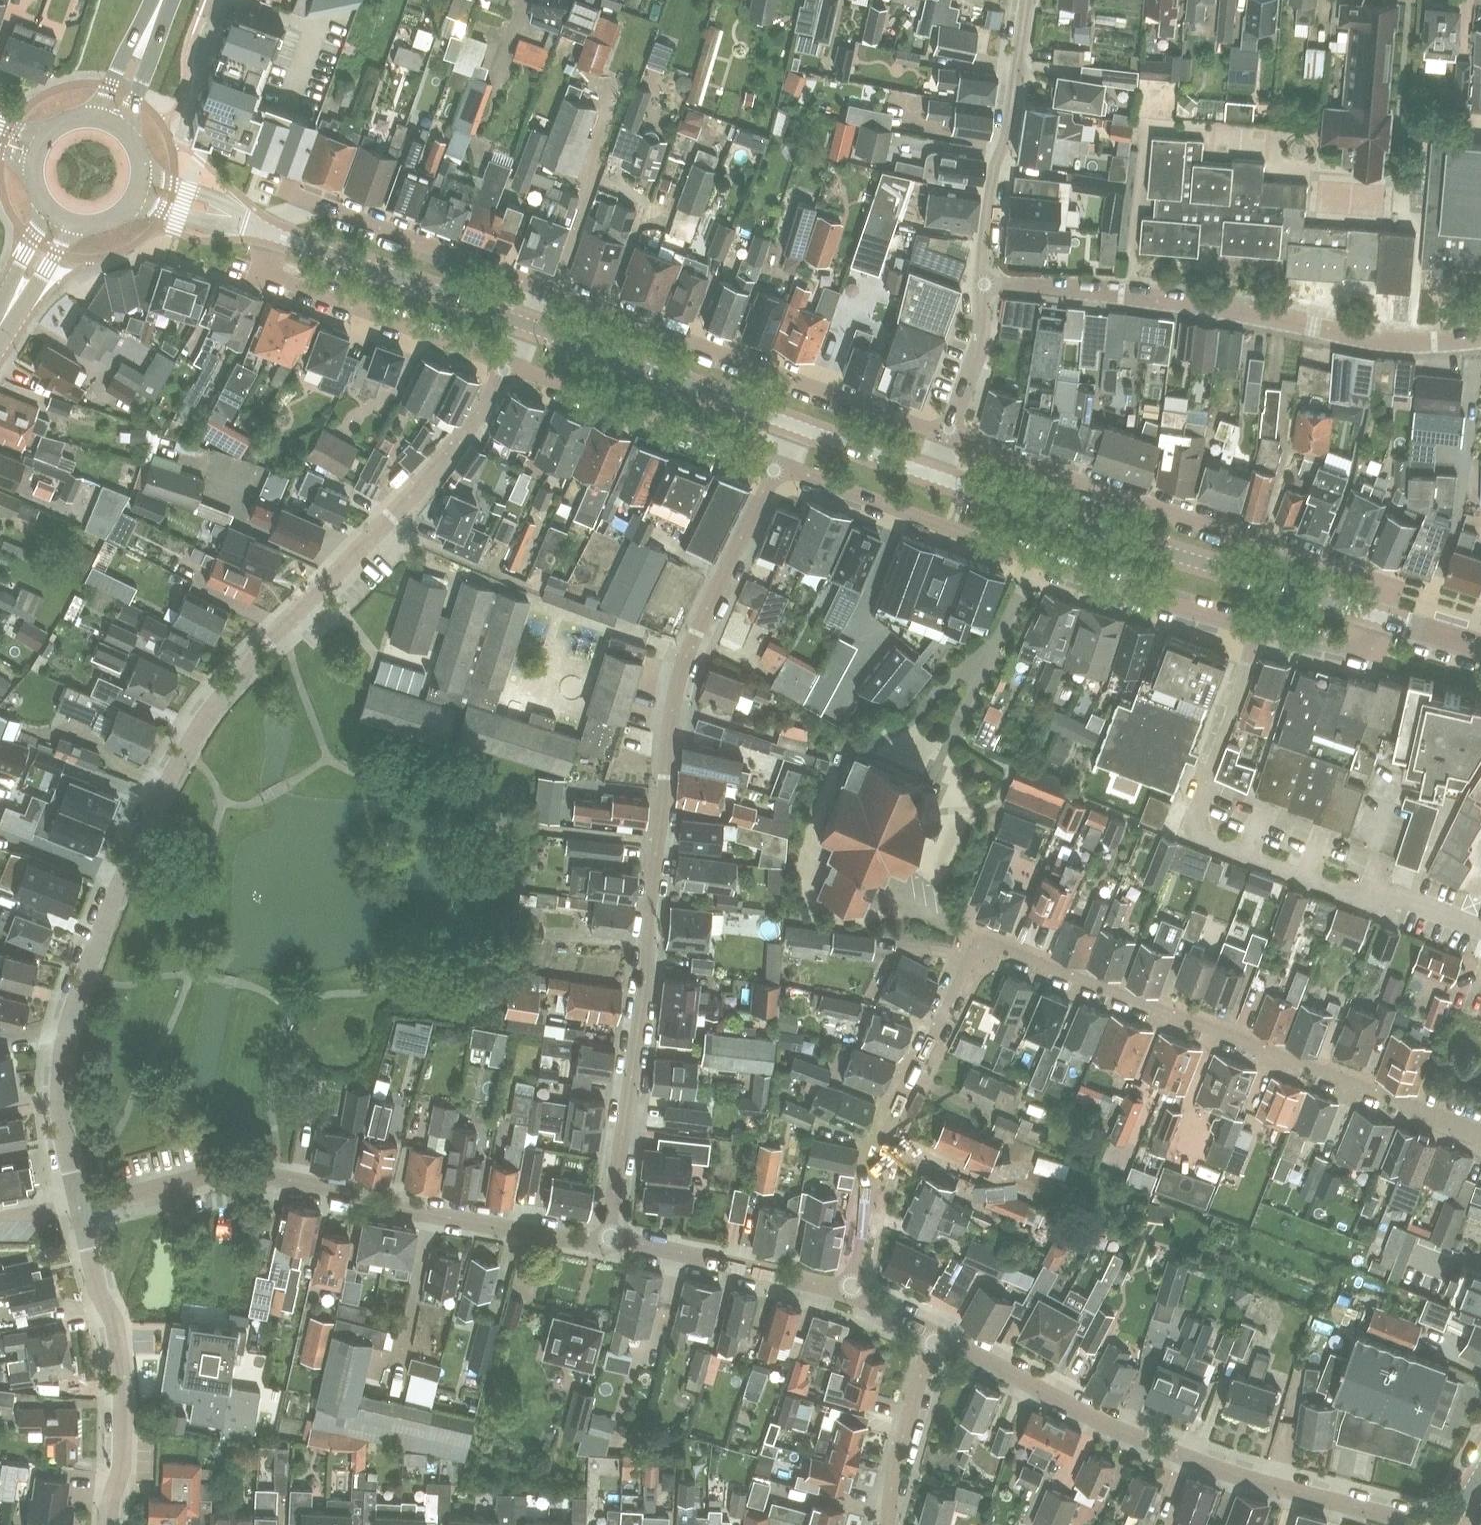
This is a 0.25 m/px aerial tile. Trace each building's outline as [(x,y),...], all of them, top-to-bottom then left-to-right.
[(562,13),(565,0),(530,0),(529,7),(562,13)] [(559,32),(582,40),(597,0),(571,0),(559,32)] [(751,16),(771,20),(775,0),(753,0),(751,16)] [(828,40),(837,0),(822,0),(814,37),(828,40)] [(937,0),(936,0),(925,0),(920,19),(919,19),(915,33),(928,37),(932,21),(937,0)] [(932,21),(939,23),(958,27),(959,20),(955,19),(958,6),(949,4),(950,0),(937,0),(932,21)] [(1088,0),(1060,0),(1060,2),(1076,3),(1075,23),(1085,24),(1087,3),(1088,3),(1088,0)] [(1145,8),(1162,10),(1159,31),(1173,33),(1177,0),(1146,0),(1145,8)] [(1187,14),(1203,16),(1205,0),(1188,0),(1187,14)] [(1232,24),(1234,0),(1220,0),(1217,36),(1231,37),(1232,24)] [(1274,27),(1276,0),(1247,0),(1245,24),(1242,24),(1241,37),(1246,37),(1246,42),(1253,43),(1253,38),(1255,38),(1257,25),(1274,27)] [(1317,0),(1298,0),(1299,0),(1297,20),(1315,22),(1317,0)] [(1352,23),(1344,107),(1324,106),(1321,140),(1347,142),(1345,160),(1356,161),(1355,173),(1380,175),(1382,145),(1387,146),(1390,112),(1385,112),(1392,27),(1396,28),(1398,4),(1381,2),(1381,0),(1369,0),(1369,1),(1364,1),(1364,5),(1341,3),(1341,5),(1342,5),(1340,22),(1352,23)] [(303,15),(306,8),(294,3),(291,10),(303,15)] [(812,32),(817,7),(799,3),(794,28),(812,32)] [(1434,3),(1432,5),(1428,5),(1426,26),(1424,26),(1422,39),(1425,39),(1425,42),(1426,43),(1425,54),(1454,56),(1455,44),(1456,44),(1459,8),(1444,6),(1442,3),(1434,3)] [(885,9),(870,5),(862,34),(878,38),(885,9)] [(231,15),(221,43),(223,43),(214,67),(212,66),(202,95),(204,95),(198,111),(196,111),(193,121),(202,124),(198,133),(209,137),(209,135),(233,144),(233,142),(246,147),(245,150),(273,160),(274,159),(300,168),(315,127),(261,107),(260,109),(248,105),(267,50),(274,52),(284,25),(236,7),(233,15),(231,15)] [(21,68),(36,28),(16,21),(11,33),(10,32),(0,60),(21,68)] [(972,61),(978,31),(958,27),(939,23),(932,53),(972,61)] [(688,99),(697,102),(719,27),(709,24),(688,99)] [(52,47),(56,36),(36,28),(21,68),(43,76),(53,48),(52,47)] [(457,67),(482,72),(489,38),(465,33),(457,67)] [(516,61),(547,70),(553,48),(522,40),(516,61)] [(1054,47),(1053,62),(1081,65),(1083,65),(1084,50),(1054,47)] [(896,48),(894,58),(918,63),(920,53),(896,48)] [(1329,49),(1307,48),(1305,75),(1326,77),(1329,49)] [(1250,70),(1252,50),(1235,49),(1233,68),(1250,70)] [(1138,71),(1137,73),(1179,76),(1181,53),(1167,52),(1166,61),(1139,59),(1138,71)] [(1466,102),(1470,61),(1458,60),(1454,101),(1466,102)] [(992,101),(997,74),(938,65),(935,83),(958,86),(956,96),(992,101)] [(1105,82),(1135,87),(1138,71),(1108,67),(1105,82)] [(492,81),(471,74),(466,88),(460,107),(480,114),(492,81)] [(1100,92),(1102,81),(1057,74),(1056,80),(1053,81),(1051,84),(1051,88),(1052,91),(1054,93),(1053,99),(1081,104),(1080,108),(1103,111),(1105,100),(1100,92)] [(341,78),(334,100),(347,104),(354,83),(341,78)] [(350,115),(361,119),(374,83),(363,79),(350,115)] [(585,133),(595,107),(577,99),(582,85),(570,80),(540,159),(576,173),(591,135),(585,133)] [(654,177),(666,141),(658,138),(656,133),(652,130),(647,130),(643,133),(634,130),(635,126),(637,126),(649,90),(635,85),(623,120),(621,120),(611,150),(624,155),(620,166),(654,177)] [(926,115),(943,117),(943,121),(952,123),(951,131),(987,137),(991,108),(957,103),(958,101),(929,97),(926,115)] [(848,103),(845,118),(861,122),(864,106),(848,103)] [(1024,103),(1020,129),(1016,154),(1048,159),(1048,158),(1059,160),(1060,150),(1077,153),(1082,120),(1073,119),(1070,115),(1071,110),(1024,103)] [(699,136),(707,120),(692,113),(684,130),(699,136)] [(340,186),(359,132),(351,129),(347,141),(338,138),(344,122),(332,117),(330,121),(321,118),(302,172),(340,186)] [(455,126),(446,150),(461,156),(472,125),(455,118),(453,125),(455,126)] [(413,128),(386,203),(418,216),(445,140),(435,136),(423,169),(416,166),(433,121),(426,119),(421,131),(413,128)] [(399,146),(407,124),(398,120),(386,153),(370,147),(374,135),(364,132),(344,187),(381,200),(400,146),(399,146)] [(883,155),(889,127),(863,122),(858,150),(883,155)] [(1144,124),(1136,222),(1157,223),(1157,218),(1249,225),(1256,132),(1176,126),(1144,124)] [(532,171),(547,132),(531,126),(516,165),(532,171)] [(1118,140),(1130,142),(1131,129),(1111,126),(1109,139),(1118,140)] [(922,177),(922,178),(942,182),(964,185),(965,179),(980,182),(984,158),(941,151),(940,152),(935,152),(931,152),(928,153),(926,156),(925,159),(924,165),(922,177)] [(457,224),(462,226),(477,184),(450,174),(455,160),(444,156),(421,217),(455,230),(457,224)] [(479,184),(477,184),(462,226),(460,231),(505,249),(521,206),(507,200),(502,211),(494,208),(509,166),(489,158),(479,184)] [(895,159),(893,171),(922,177),(924,165),(895,159)] [(678,204),(679,204),(673,219),(674,219),(669,231),(691,239),(696,227),(695,227),(718,170),(695,161),(678,204)] [(881,169),(877,183),(894,187),(898,173),(881,169)] [(1125,182),(1073,173),(1071,185),(1123,194),(1125,182)] [(1062,225),(1066,182),(1016,176),(1014,193),(1010,193),(1007,219),(1062,225)] [(532,212),(517,254),(551,266),(566,224),(561,222),(566,208),(575,211),(576,206),(575,206),(580,193),(562,187),(553,183),(549,182),(547,186),(544,195),(537,214),(532,212)] [(974,227),(979,190),(928,184),(923,221),(974,227)] [(1472,188),(1327,226),(1340,277),(1338,303),(1430,309),(1432,273),(1480,260),(1480,224),(1472,188)] [(586,228),(570,271),(610,285),(637,209),(603,197),(591,229),(586,228)] [(783,250),(800,255),(815,205),(799,201),(783,250)] [(1067,205),(1067,218),(1086,218),(1086,204),(1067,205)] [(869,207),(850,263),(877,272),(896,216),(869,207)] [(805,257),(827,264),(841,222),(818,215),(805,257)] [(709,251),(723,256),(735,227),(720,221),(709,251)] [(1070,228),(1007,226),(1007,255),(1051,256),(1052,246),(1070,246),(1070,228)] [(1118,252),(1116,227),(1103,228),(1104,253),(1118,252)] [(885,353),(874,384),(917,399),(943,331),(960,284),(957,283),(965,259),(927,245),(929,233),(916,230),(896,313),(899,315),(885,353)] [(760,233),(751,260),(762,264),(771,237),(760,233)] [(675,278),(685,253),(676,249),(673,258),(637,244),(631,260),(632,261),(621,288),(660,304),(671,276),(675,278)] [(709,276),(685,267),(690,255),(685,253),(675,278),(677,278),(666,306),(693,316),(709,276)] [(150,303),(161,266),(157,265),(158,262),(145,258),(144,260),(141,259),(137,271),(132,272),(130,266),(105,271),(106,278),(104,279),(88,304),(108,317),(114,307),(114,306),(137,298),(138,299),(148,305),(145,316),(146,316),(150,303)] [(150,303),(146,316),(153,319),(158,305),(194,317),(202,292),(206,293),(209,282),(206,281),(207,277),(162,262),(161,266),(150,303)] [(890,267),(886,285),(901,288),(905,270),(890,267)] [(734,332),(750,290),(755,278),(739,272),(734,284),(721,279),(705,321),(734,332)] [(262,297),(218,279),(198,320),(210,325),(211,323),(231,332),(227,341),(241,347),(262,297)] [(815,311),(804,307),(811,289),(796,284),(790,302),(773,346),(814,361),(839,291),(824,286),(815,311)] [(770,345),(787,299),(760,289),(743,335),(770,345)] [(1013,322),(1037,326),(1042,299),(1017,298),(1013,322)] [(302,346),(316,318),(268,299),(247,349),(256,353),(259,347),(282,356),(280,363),(289,367),(297,344),(302,346)] [(1059,381),(1061,365),(1070,303),(1042,299),(1037,326),(1026,396),(1026,399),(1029,400),(1019,436),(1050,447),(1064,410),(1055,407),(1056,398),(1059,381)] [(1128,312),(1111,310),(1106,353),(1123,355),(1128,312)] [(1100,353),(1103,312),(1085,311),(1082,351),(1100,353)] [(90,353),(106,326),(83,312),(67,338),(90,353)] [(1171,364),(1176,321),(1160,319),(1155,362),(1171,364)] [(1197,323),(1181,321),(1179,341),(1178,353),(1194,355),(1195,348),(1197,323)] [(1214,370),(1218,325),(1197,323),(1195,348),(1194,355),(1193,367),(1214,370)] [(340,393),(356,363),(340,357),(348,335),(344,334),(345,331),(332,326),(331,329),(318,324),(303,365),(324,373),(317,385),(340,393)] [(841,372),(874,384),(885,353),(867,346),(872,333),(855,326),(852,336),(854,337),(841,372)] [(1216,360),(1242,363),(1245,330),(1220,327),(1216,360)] [(145,329),(141,328),(138,337),(146,342),(148,334),(145,329)] [(178,345),(163,336),(159,343),(173,353),(178,345)] [(355,370),(350,384),(362,388),(360,391),(375,396),(382,375),(393,379),(403,351),(376,342),(371,356),(363,353),(355,370)] [(77,397),(82,387),(69,379),(78,363),(47,345),(34,367),(44,372),(40,378),(51,384),(52,382),(77,397)] [(208,350),(201,347),(193,362),(201,366),(209,351),(208,350)] [(430,411),(451,367),(421,355),(393,412),(402,416),(409,402),(430,411)] [(1394,390),(1396,358),(1376,356),(1372,387),(1394,390)] [(1394,390),(1412,392),(1416,360),(1396,358),(1394,390)] [(114,374),(137,387),(145,373),(122,359),(114,374)] [(238,361),(214,407),(229,415),(234,418),(259,372),(250,367),(241,362),(238,361)] [(1298,386),(1331,394),(1333,370),(1301,362),(1298,386)] [(1061,365),(1059,381),(1073,383),(1075,367),(1061,365)] [(205,386),(212,372),(201,366),(194,380),(185,396),(195,402),(205,386)] [(458,418),(479,378),(451,367),(430,411),(427,417),(435,421),(440,410),(458,418)] [(1458,410),(1462,378),(1419,373),(1415,405),(1458,410)] [(137,387),(114,374),(105,388),(128,402),(137,387)] [(1050,447),(1095,462),(1108,424),(1107,423),(1107,425),(1091,419),(1097,387),(1080,384),(1075,409),(1085,411),(1084,417),(1069,412),(1071,403),(1056,398),(1055,407),(1064,410),(1050,447)] [(1016,435),(1026,399),(1026,396),(991,386),(981,423),(1016,435)] [(1263,409),(1263,435),(1265,436),(1245,510),(1266,517),(1283,449),(1279,448),(1282,438),(1277,437),(1282,388),(1267,387),(1265,409),(1263,409)] [(527,445),(544,405),(507,389),(489,428),(527,445)] [(30,429),(44,434),(49,420),(35,414),(37,407),(0,390),(0,417),(30,429)] [(69,405),(49,399),(45,410),(65,416),(69,405)] [(1349,416),(1352,421),(1361,423),(1364,407),(1351,405),(1349,416)] [(1165,407),(1163,422),(1160,440),(1165,440),(1159,482),(1197,494),(1208,421),(1187,418),(1188,410),(1165,407)] [(568,474),(590,423),(554,408),(533,458),(568,474)] [(1318,457),(1321,458),(1324,448),(1329,449),(1334,413),(1298,408),(1295,444),(1306,445),(1305,456),(1318,457)] [(1461,444),(1464,414),(1414,409),(1411,439),(1461,444)] [(30,429),(0,417),(0,442),(21,450),(30,429)] [(1160,440),(1163,422),(1149,418),(1142,435),(1108,424),(1095,462),(1149,480),(1154,466),(1160,440)] [(1242,424),(1234,421),(1224,418),(1218,436),(1228,439),(1224,450),(1226,450),(1223,459),(1212,456),(1200,495),(1242,508),(1252,469),(1233,462),(1241,435),(1242,424)] [(421,450),(434,430),(424,424),(411,443),(421,450)] [(572,474),(587,480),(576,508),(595,516),(629,439),(594,424),(572,474)] [(340,472),(356,444),(321,425),(305,453),(340,472)] [(149,439),(163,441),(165,430),(151,427),(149,439)] [(227,430),(219,444),(240,456),(248,442),(227,430)] [(658,474),(659,475),(670,452),(634,438),(610,489),(644,504),(658,474)] [(486,452),(471,442),(455,465),(470,475),(486,452)] [(388,452),(374,444),(359,471),(373,479),(388,452)] [(62,457),(61,457),(36,447),(33,456),(59,466),(62,457)] [(1324,464),(1329,449),(1324,448),(1321,458),(1318,457),(1316,463),(1319,464),(1314,477),(1308,492),(1311,493),(1298,527),(1325,537),(1349,474),(1324,464)] [(32,466),(65,479),(59,495),(72,500),(82,476),(25,453),(22,460),(0,450),(0,478),(12,483),(15,475),(26,480),(32,466)] [(684,522),(710,468),(670,452),(659,475),(632,534),(634,535),(644,539),(658,510),(684,522)] [(1299,471),(1314,477),(1319,464),(1316,463),(1318,457),(1305,456),(1299,471)] [(1396,456),(1395,480),(1407,481),(1409,457),(1396,456)] [(203,477),(150,460),(142,486),(172,496),(170,501),(192,510),(196,498),(203,477)] [(270,469),(258,495),(277,503),(288,477),(270,469)] [(307,469),(298,492),(311,498),(308,505),(338,518),(348,494),(321,482),(323,476),(307,469)] [(520,469),(508,496),(521,502),(528,486),(525,484),(530,474),(520,469)] [(714,557),(753,486),(713,471),(679,540),(714,557)] [(1454,510),(1457,473),(1410,471),(1408,499),(1428,506),(1405,564),(1431,574),(1452,520),(1450,519),(1454,510)] [(1382,502),(1387,490),(1366,481),(1361,490),(1353,487),(1332,539),(1366,550),(1386,503),(1382,502)] [(96,498),(121,510),(129,494),(102,483),(96,498)] [(533,501),(545,506),(552,490),(540,485),(533,501)] [(1399,487),(1394,499),(1404,503),(1408,490),(1399,487)] [(1296,526),(1308,494),(1289,488),(1276,520),(1296,526)] [(443,543),(471,555),(477,558),(488,532),(467,523),(476,501),(450,490),(435,525),(448,530),(443,543)] [(17,501),(18,498),(0,491),(0,509),(11,514),(12,512),(17,501)] [(312,548),(323,523),(277,503),(258,495),(249,513),(273,524),(270,530),(312,548)] [(121,510),(96,498),(85,527),(106,537),(111,527),(121,510)] [(852,517),(852,516),(807,500),(785,555),(827,571),(852,517)] [(780,557),(799,514),(778,505),(759,549),(780,557)] [(1402,562),(1420,523),(1415,521),(1419,511),(1408,506),(1403,517),(1387,511),(1370,552),(1402,562)] [(503,514),(493,537),(507,543),(517,521),(503,514)] [(240,560),(270,573),(280,550),(251,537),(252,535),(214,519),(209,531),(223,537),(218,551),(240,560)] [(526,519),(507,565),(516,569),(536,523),(526,519)] [(143,533),(163,543),(169,531),(149,521),(143,533)] [(840,553),(837,551),(828,572),(832,574),(832,573),(843,578),(839,587),(853,593),(857,584),(858,585),(880,537),(876,536),(878,533),(862,526),(861,529),(852,525),(840,553)] [(111,527),(106,537),(120,543),(125,534),(111,527)] [(1480,585),(1480,555),(1472,552),(1478,533),(1462,528),(1446,578),(1480,589),(1480,585)] [(545,532),(532,561),(549,569),(562,539),(545,532)] [(1003,572),(901,534),(876,601),(962,631),(969,613),(986,619),(1003,572)] [(601,602),(634,618),(666,551),(644,540),(644,539),(634,535),(601,602)] [(118,544),(105,538),(100,549),(112,555),(118,544)] [(142,552),(160,557),(164,544),(146,539),(142,552)] [(193,544),(188,555),(201,560),(212,565),(205,580),(249,599),(260,575),(216,555),(206,550),(193,544)] [(85,579),(124,598),(130,585),(91,567),(85,579)] [(543,588),(546,589),(562,595),(568,580),(549,573),(543,588)] [(462,578),(451,615),(438,610),(446,585),(410,574),(391,636),(426,648),(433,625),(446,629),(425,697),(371,680),(360,715),(443,741),(447,730),(458,733),(457,737),(566,771),(574,745),(611,757),(646,645),(610,634),(588,702),(592,703),(581,736),(553,727),(556,715),(532,708),(528,720),(494,709),(528,599),(462,578)] [(759,608),(769,586),(747,576),(737,598),(759,608)] [(32,621),(44,597),(21,586),(16,596),(0,588),(0,605),(32,621)] [(769,586),(759,608),(754,619),(773,628),(788,595),(769,586)] [(212,639),(227,609),(187,589),(172,620),(212,639)] [(836,592),(824,617),(842,625),(855,601),(836,592)] [(1019,654),(1035,661),(1038,653),(1062,663),(1065,654),(1080,606),(1046,592),(1025,638),(1019,654)] [(1104,675),(1123,618),(1084,605),(1079,622),(1078,622),(1066,663),(1104,675)] [(614,625),(615,622),(617,616),(602,610),(599,620),(614,625)] [(190,666),(203,639),(146,612),(138,629),(160,639),(155,649),(190,666)] [(1145,647),(1147,648),(1154,627),(1128,619),(1111,665),(1123,669),(1118,682),(1130,686),(1134,673),(1135,673),(1145,647)] [(45,632),(24,620),(14,635),(35,648),(45,632)] [(110,622),(104,635),(131,648),(137,635),(110,622)] [(1211,702),(1229,656),(1167,633),(1150,677),(1142,675),(1131,705),(1118,700),(1095,760),(1094,759),(1091,769),(1094,770),(1097,761),(1172,789),(1169,798),(1171,799),(1175,789),(1174,789),(1208,700),(1211,702)] [(53,642),(47,638),(39,652),(47,656),(55,643),(53,642)] [(128,653),(99,639),(91,658),(120,671),(128,653)] [(931,672),(919,662),(894,641),(856,688),(902,707),(931,672)] [(769,653),(763,665),(776,671),(785,653),(777,648),(773,656),(769,653)] [(787,652),(770,685),(801,702),(819,669),(787,652)] [(100,673),(91,692),(120,705),(128,688),(163,704),(177,671),(140,654),(126,684),(100,673)] [(1266,734),(1270,723),(1275,709),(1290,664),(1275,660),(1263,657),(1258,668),(1240,713),(1242,714),(1239,724),(1266,734)] [(1054,687),(1063,665),(1049,660),(1040,682),(1054,687)] [(1275,731),(1272,738),(1351,765),(1370,771),(1383,734),(1396,737),(1408,685),(1380,676),(1378,685),(1349,675),(1348,680),(1331,675),(1330,677),(1295,666),(1277,719),(1279,720),(1275,731)] [(699,694),(712,699),(711,703),(713,707),(720,710),(725,708),(726,704),(730,706),(736,690),(741,692),(745,681),(709,668),(699,694)] [(1396,737),(1394,749),(1403,773),(1422,777),(1421,781),(1445,786),(1446,782),(1459,785),(1480,749),(1480,699),(1432,688),(1434,680),(1426,678),(1426,675),(1414,672),(1414,675),(1411,674),(1408,683),(1408,685),(1396,737)] [(138,760),(156,721),(120,705),(91,692),(67,681),(56,707),(93,723),(99,709),(114,716),(105,737),(123,744),(119,752),(138,760)] [(757,684),(752,696),(767,702),(771,690),(757,684)] [(993,702),(989,717),(1005,721),(1010,707),(993,702)] [(1057,729),(1064,715),(1053,709),(1046,724),(1057,729)] [(699,715),(695,727),(721,736),(725,724),(699,715)] [(1075,738),(1082,724),(1064,715),(1057,729),(1075,738)] [(976,741),(988,746),(997,723),(986,718),(976,741)] [(1082,742),(1093,747),(1100,733),(1089,727),(1082,742)] [(736,728),(732,739),(776,753),(780,742),(736,728)] [(101,751),(60,735),(53,752),(94,768),(101,751)] [(0,736),(0,764),(19,771),(28,746),(0,736)] [(681,767),(728,778),(745,782),(748,769),(737,766),(741,751),(683,737),(681,767)] [(1272,738),(1254,793),(1289,804),(1287,808),(1320,819),(1319,822),(1350,832),(1365,787),(1346,781),(1351,765),(1272,738)] [(1228,740),(1214,775),(1247,791),(1255,768),(1236,760),(1241,749),(1235,746),(1236,744),(1228,740)] [(32,763),(45,768),(51,755),(37,750),(32,763)] [(784,756),(770,794),(792,802),(809,765),(784,756)] [(926,815),(936,791),(925,787),(926,784),(867,759),(867,761),(855,756),(845,780),(843,779),(819,836),(834,842),(828,855),(834,858),(819,894),(861,912),(872,887),(875,888),(880,878),(882,879),(888,866),(903,872),(927,816),(926,815)] [(1010,787),(1063,805),(1070,785),(1017,766),(1010,787)] [(721,810),(728,778),(681,767),(678,767),(677,800),(721,810)] [(1480,826),(1480,803),(1475,800),(1480,791),(1480,767),(1471,783),(1441,845),(1428,872),(1458,886),(1471,864),(1464,860),(1472,848),(1468,846),(1480,826)] [(50,800),(103,821),(107,811),(112,813),(118,797),(87,784),(89,781),(70,774),(67,783),(58,779),(50,800)] [(537,783),(533,819),(558,822),(562,786),(563,779),(538,776),(537,783)] [(1,804),(4,794),(13,797),(17,784),(0,779),(0,804),(1,804)] [(602,800),(576,796),(573,814),(585,816),(584,821),(601,824),(602,818),(644,824),(647,798),(613,793),(613,794),(603,793),(602,800)] [(1161,826),(1170,802),(1149,794),(1140,818),(1161,826)] [(1396,861),(1419,868),(1439,806),(1406,795),(1402,806),(1413,809),(1396,861)] [(1068,797),(1058,821),(1078,830),(1088,805),(1068,797)] [(103,821),(50,800),(45,798),(37,821),(49,826),(45,835),(63,842),(65,838),(96,851),(102,834),(98,832),(102,822),(102,823),(103,821)] [(734,801),(729,819),(737,821),(752,826),(757,807),(734,801)] [(1092,806),(1086,820),(1104,827),(1110,814),(1092,806)] [(1015,815),(1004,811),(997,831),(1007,835),(1015,815)] [(681,816),(678,843),(718,847),(719,834),(735,836),(735,838),(761,845),(766,830),(752,826),(737,821),(681,816)] [(1104,838),(1118,843),(1126,822),(1113,816),(1104,838)] [(760,850),(784,857),(785,835),(766,830),(761,845),(760,850)] [(1178,841),(1177,840),(1163,834),(1150,867),(1144,882),(1159,888),(1165,873),(1178,841)] [(624,843),(587,839),(585,855),(622,859),(624,843)] [(1013,878),(1009,869),(1005,868),(1013,846),(994,839),(979,879),(971,899),(981,902),(977,913),(1011,926),(1024,892),(1010,886),(1013,878)] [(1025,871),(1033,844),(1018,839),(1010,866),(1025,871)] [(1211,854),(1199,849),(1190,872),(1203,877),(1211,854)] [(736,861),(677,853),(673,883),(733,891),(736,861)] [(1027,907),(1043,913),(1064,863),(1067,857),(1057,853),(1053,864),(1048,862),(1043,872),(1042,872),(1027,907)] [(29,854),(14,892),(65,912),(80,873),(29,854)] [(1074,867),(1064,863),(1043,913),(1045,914),(1043,920),(1057,926),(1074,886),(1068,883),(1074,867)] [(634,899),(637,873),(576,864),(572,891),(634,899)] [(1307,894),(1288,887),(1274,925),(1293,932),(1307,894)] [(558,896),(537,893),(536,904),(557,907),(557,906),(588,910),(589,900),(558,896)] [(716,907),(737,909),(738,895),(718,893),(716,907)] [(1106,917),(1117,922),(1126,899),(1115,895),(1106,917)] [(629,936),(629,933),(633,902),(594,897),(590,930),(629,936)] [(7,931),(43,944),(51,923),(15,909),(15,910),(2,905),(0,911),(0,930),(7,933),(7,931)] [(721,932),(723,914),(711,912),(711,909),(671,905),(667,943),(707,948),(709,930),(721,932)] [(1360,940),(1369,917),(1338,905),(1329,927),(1360,940)] [(1193,907),(1183,934),(1199,940),(1209,913),(1193,907)] [(1065,917),(1059,934),(1052,953),(1083,965),(1102,916),(1088,911),(1083,924),(1065,917)] [(785,919),(771,917),(769,932),(783,934),(785,919)] [(875,936),(786,923),(784,941),(831,948),(830,951),(872,957),(875,936)] [(521,938),(542,941),(544,927),(523,925),(521,938)] [(1293,932),(1274,925),(1269,940),(1287,947),(1293,932)] [(1397,931),(1382,925),(1373,949),(1388,955),(1397,931)] [(1101,928),(1099,934),(1087,966),(1119,978),(1134,940),(1101,928)] [(1259,963),(1269,936),(1254,931),(1244,957),(1259,963)] [(1157,993),(1173,952),(1141,940),(1126,981),(1157,993)] [(1453,982),(1463,956),(1424,940),(1413,966),(1453,982)] [(1176,978),(1204,989),(1215,959),(1201,954),(1205,946),(1193,941),(1189,950),(1188,949),(1176,978)] [(32,986),(38,960),(0,951),(0,979),(32,986)] [(921,1012),(937,979),(925,973),(928,965),(901,952),(881,992),(921,1012)] [(691,970),(713,973),(714,959),(693,956),(691,970)] [(1232,1000),(1244,970),(1215,959),(1204,989),(1232,1000)] [(1283,1040),(1308,972),(1295,967),(1284,997),(1267,991),(1253,1029),(1283,1040)] [(995,1036),(1008,1041),(1031,983),(1009,974),(996,1007),(1005,1011),(995,1036)] [(616,1020),(621,986),(550,975),(548,987),(568,990),(565,1012),(616,1020)] [(697,989),(698,980),(664,977),(662,1000),(721,1007),(722,997),(709,996),(710,991),(697,989)] [(778,1012),(780,984),(752,982),(750,1011),(778,1012)] [(510,985),(505,1013),(509,1013),(507,1026),(544,1031),(545,1031),(548,1008),(536,1006),(539,990),(510,985)] [(1051,1040),(1068,999),(1042,988),(1025,1029),(1051,1040)] [(822,992),(818,1009),(859,1019),(863,1002),(822,992)] [(28,1000),(0,993),(0,1024),(4,1025),(5,1021),(22,1025),(28,1000)] [(1442,1029),(1452,999),(1435,993),(1425,1023),(1442,1029)] [(1316,1053),(1331,1013),(1337,1015),(1341,1003),(1330,999),(1327,1009),(1302,1000),(1285,1041),(1316,1053)] [(659,1024),(662,1025),(660,1041),(691,1044),(695,1009),(705,1010),(704,1014),(720,1016),(721,1007),(662,1000),(659,1024)] [(1093,1049),(1108,1011),(1079,1001),(1064,1039),(1065,1039),(1062,1046),(1073,1051),(1076,1043),(1093,1049)] [(1335,1048),(1365,1059),(1376,1027),(1388,1031),(1397,1007),(1380,1001),(1376,1012),(1352,1003),(1335,1048)] [(897,1056),(912,1025),(872,1010),(861,1043),(897,1056)] [(1132,1075),(1151,1029),(1111,1012),(1092,1058),(1132,1075)] [(428,1026),(397,1018),(391,1044),(421,1052),(428,1026)] [(755,1026),(722,1023),(722,1031),(706,1030),(702,1060),(710,1061),(739,1064),(770,1068),(774,1038),(754,1036),(755,1026)] [(544,1031),(542,1050),(554,1052),(577,1055),(575,1071),(593,1074),(608,1076),(613,1043),(583,1039),(555,1035),(555,1033),(549,1032),(545,1031),(544,1031)] [(1184,1092),(1201,1047),(1161,1031),(1143,1076),(1184,1092)] [(1416,1091),(1432,1046),(1392,1032),(1376,1076),(1416,1091)] [(1006,1073),(1015,1048),(1004,1043),(994,1068),(1006,1073)] [(880,1091),(894,1060),(854,1045),(842,1077),(880,1091)] [(14,1071),(11,1051),(0,1053),(0,1073),(14,1071)] [(1226,1164),(1240,1127),(1245,1115),(1239,1113),(1256,1068),(1214,1052),(1196,1096),(1225,1107),(1205,1156),(1226,1164)] [(794,1055),(789,1070),(819,1082),(825,1084),(830,1069),(794,1055)] [(1028,1081),(1041,1087),(1052,1061),(1039,1055),(1028,1081)] [(693,1096),(697,1060),(654,1056),(651,1091),(693,1096)] [(540,1065),(538,1076),(557,1078),(558,1067),(552,1066),(540,1065)] [(1011,1094),(1016,1085),(1001,1078),(1001,1079),(972,1065),(960,1088),(990,1102),(997,1087),(1011,1094)] [(14,1071),(0,1073),(0,1094),(17,1091),(14,1071)] [(777,1083),(781,1085),(786,1081),(788,1076),(779,1073),(777,1083)] [(1066,1080),(1051,1074),(1046,1087),(1061,1093),(1066,1080)] [(1289,1127),(1305,1088),(1273,1075),(1257,1114),(1289,1127)] [(372,1093),(363,1134),(354,1173),(388,1181),(397,1142),(383,1139),(392,1097),(383,1095),(387,1079),(376,1077),(373,1093),(372,1093)] [(813,1095),(808,1108),(815,1111),(819,1113),(830,1117),(829,1120),(862,1134),(875,1102),(842,1088),(825,1084),(819,1082),(815,1092),(813,1095)] [(344,1108),(342,1124),(362,1127),(368,1091),(348,1088),(344,1108)] [(1293,1127),(1291,1127),(1272,1174),(1284,1178),(1292,1157),(1296,1159),(1306,1132),(1323,1139),(1338,1101),(1309,1089),(1293,1127)] [(529,1114),(530,1111),(531,1103),(532,1097),(532,1094),(514,1091),(511,1112),(529,1114)] [(1127,1091),(1125,1096),(1117,1114),(1109,1134),(1127,1141),(1135,1122),(1145,1099),(1127,1091)] [(1117,1114),(1125,1096),(1115,1092),(1107,1110),(1117,1114)] [(531,1103),(530,1111),(601,1121),(604,1099),(569,1094),(568,1103),(532,1097),(531,1103)] [(662,1117),(678,1118),(678,1097),(662,1097),(662,1117)] [(784,1101),(779,1113),(809,1126),(815,1111),(808,1108),(785,1098),(784,1101)] [(450,1135),(456,1107),(434,1102),(428,1131),(450,1135)] [(1168,1105),(1157,1131),(1172,1137),(1183,1111),(1168,1105)] [(1394,1123),(1355,1107),(1337,1151),(1339,1152),(1336,1159),(1353,1166),(1355,1158),(1376,1167),(1394,1123)] [(601,1121),(530,1111),(529,1114),(527,1129),(536,1131),(537,1127),(553,1130),(553,1133),(563,1135),(562,1138),(598,1144),(601,1121)] [(1047,1132),(1021,1122),(1021,1121),(999,1113),(991,1131),(1014,1140),(1016,1134),(1042,1144),(1047,1132)] [(707,1117),(683,1114),(681,1129),(706,1132),(707,1117)] [(26,1141),(26,1139),(29,1136),(27,1129),(23,1127),(21,1115),(0,1119),(0,1146),(26,1141)] [(989,1172),(1002,1140),(947,1117),(936,1141),(967,1154),(964,1161),(989,1172)] [(523,1146),(527,1122),(514,1120),(510,1142),(505,1141),(501,1163),(491,1161),(485,1197),(511,1202),(521,1146),(523,1146)] [(1420,1177),(1435,1139),(1398,1124),(1382,1162),(1384,1163),(1380,1172),(1396,1178),(1400,1169),(1410,1174),(1401,1196),(1415,1202),(1424,1179),(1420,1177)] [(354,1134),(319,1127),(313,1165),(347,1172),(354,1134)] [(442,1190),(475,1196),(481,1159),(472,1157),(476,1131),(452,1127),(442,1190)] [(1253,1132),(1240,1127),(1226,1164),(1225,1165),(1239,1171),(1249,1147),(1247,1146),(1253,1132)] [(644,1148),(641,1176),(646,1177),(646,1176),(687,1181),(687,1180),(689,1159),(707,1161),(710,1141),(678,1137),(676,1151),(644,1148)] [(858,1146),(841,1142),(812,1137),(807,1160),(853,1169),(858,1146)] [(1458,1193),(1473,1154),(1442,1141),(1426,1180),(1458,1193)] [(752,1185),(772,1189),(780,1146),(760,1142),(752,1185)] [(545,1148),(524,1145),(517,1185),(538,1188),(545,1148)] [(438,1189),(444,1155),(411,1147),(405,1184),(438,1189)] [(35,1191),(28,1153),(0,1157),(0,1197),(35,1191)] [(1304,1183),(1317,1188),(1326,1166),(1329,1159),(1316,1154),(1304,1183)] [(1165,1164),(1157,1188),(1207,1206),(1216,1182),(1165,1164)] [(1326,1166),(1317,1188),(1316,1191),(1333,1198),(1344,1174),(1326,1166)] [(993,1188),(1030,1202),(1037,1204),(1043,1189),(993,1170),(987,1186),(993,1188)] [(924,1172),(914,1195),(968,1219),(974,1207),(951,1197),(956,1186),(924,1172)] [(585,1215),(592,1182),(550,1173),(548,1186),(542,1185),(540,1198),(545,1199),(544,1208),(585,1215)] [(692,1180),(687,1180),(687,1181),(646,1176),(646,1177),(643,1204),(646,1204),(646,1208),(658,1210),(659,1206),(688,1209),(692,1180)] [(693,1205),(711,1204),(710,1181),(692,1182),(693,1205)] [(734,1186),(728,1217),(743,1220),(749,1189),(734,1186)] [(808,1214),(800,1254),(836,1262),(845,1220),(832,1218),(837,1195),(802,1188),(799,1206),(803,1207),(802,1213),(808,1214)] [(1024,1218),(1030,1202),(993,1188),(987,1204),(1024,1218)] [(1372,1215),(1380,1196),(1369,1192),(1362,1211),(1372,1215)] [(953,1226),(963,1231),(968,1219),(914,1195),(903,1219),(936,1233),(938,1228),(950,1233),(953,1226)] [(1464,1206),(1445,1198),(1430,1236),(1449,1243),(1464,1206)] [(272,1261),(290,1265),(303,1206),(284,1202),(272,1261)] [(789,1253),(798,1211),(761,1204),(753,1246),(789,1253)] [(321,1209),(303,1206),(290,1265),(299,1266),(303,1247),(312,1249),(321,1209)] [(371,1254),(384,1257),(391,1223),(364,1218),(355,1266),(368,1268),(371,1254)] [(1384,1252),(1395,1256),(1406,1227),(1394,1222),(1383,1251),(1384,1252)] [(407,1276),(416,1228),(391,1223),(384,1257),(396,1259),(393,1273),(407,1276)] [(314,1276),(313,1281),(338,1286),(349,1236),(324,1230),(314,1276)] [(1406,1230),(1387,1280),(1398,1284),(1417,1234),(1406,1230)] [(1011,1254),(973,1237),(963,1260),(1001,1277),(1011,1254)] [(924,1287),(938,1258),(898,1239),(890,1257),(886,1258),(883,1265),(885,1272),(892,1275),(895,1273),(924,1287)] [(1062,1266),(1069,1248),(1055,1243),(1048,1260),(1062,1266)] [(1099,1274),(1083,1303),(1096,1310),(1125,1256),(1115,1250),(1102,1276),(1099,1274)] [(452,1290),(459,1257),(434,1251),(429,1274),(426,1273),(421,1298),(435,1301),(438,1287),(452,1290)] [(955,1279),(964,1261),(952,1254),(942,1272),(955,1279)] [(489,1296),(498,1263),(472,1256),(458,1313),(471,1316),(478,1293),(489,1296)] [(1172,1257),(1161,1295),(1178,1300),(1189,1262),(1172,1257)] [(1381,1262),(1373,1258),(1368,1268),(1384,1275),(1388,1265),(1381,1262)] [(14,1311),(28,1308),(29,1312),(55,1306),(55,1302),(61,1301),(55,1273),(41,1276),(39,1268),(33,1269),(31,1259),(5,1264),(5,1260),(0,1260),(0,1295),(10,1292),(14,1311)] [(1040,1294),(1020,1331),(1040,1342),(1064,1298),(1048,1289),(1059,1268),(1044,1260),(1029,1288),(1040,1294)] [(976,1268),(964,1261),(955,1279),(967,1285),(976,1268)] [(1480,1316),(1480,1267),(1474,1264),(1458,1307),(1480,1316)] [(662,1273),(629,1266),(619,1305),(606,1362),(624,1366),(627,1352),(625,1352),(625,1350),(630,1329),(638,1331),(641,1315),(634,1313),(635,1309),(653,1313),(662,1273)] [(275,1278),(256,1274),(248,1314),(267,1318),(269,1308),(275,1278)] [(1458,1279),(1457,1279),(1446,1275),(1443,1281),(1455,1286),(1458,1279)] [(362,1281),(345,1278),(341,1299),(358,1302),(362,1281)] [(684,1278),(669,1342),(683,1345),(688,1324),(711,1329),(721,1286),(684,1278)] [(298,1284),(287,1281),(281,1308),(293,1310),(298,1284)] [(994,1335),(1013,1300),(982,1283),(963,1318),(994,1335)] [(748,1329),(757,1294),(730,1288),(716,1346),(734,1350),(740,1326),(748,1329)] [(941,1293),(937,1313),(961,1317),(964,1298),(941,1293)] [(517,1326),(524,1300),(509,1296),(502,1322),(517,1326)] [(791,1339),(801,1307),(774,1298),(757,1351),(774,1356),(780,1336),(791,1339)] [(1083,1308),(1064,1298),(1040,1342),(1059,1352),(1083,1308)] [(337,1316),(363,1322),(367,1308),(340,1302),(337,1316)] [(1365,1332),(1412,1350),(1423,1324),(1376,1305),(1365,1332)] [(1460,1351),(1480,1362),(1480,1320),(1479,1319),(1480,1316),(1458,1307),(1453,1305),(1447,1320),(1471,1331),(1460,1351)] [(1081,1342),(1095,1350),(1114,1314),(1100,1306),(1081,1342)] [(560,1361),(561,1356),(577,1360),(573,1373),(586,1376),(600,1325),(554,1312),(544,1351),(546,1351),(544,1356),(560,1361)] [(1182,1331),(1188,1334),(1197,1337),(1204,1320),(1189,1314),(1182,1329),(1182,1331)] [(387,1327),(363,1322),(337,1316),(313,1425),(465,1459),(474,1417),(360,1391),(371,1343),(383,1345),(387,1327)] [(482,1316),(476,1338),(492,1342),(498,1320),(482,1316)] [(828,1318),(825,1331),(845,1336),(849,1324),(828,1318)] [(311,1319),(305,1350),(327,1355),(334,1324),(311,1319)] [(650,1336),(637,1336),(636,1365),(661,1365),(662,1319),(651,1319),(650,1336)] [(1204,1320),(1197,1337),(1206,1341),(1214,1324),(1204,1320)] [(1243,1320),(1230,1350),(1244,1356),(1257,1326),(1243,1320)] [(167,1344),(160,1394),(193,1399),(190,1419),(224,1424),(222,1434),(253,1434),(261,1387),(230,1383),(234,1349),(243,1350),(246,1328),(237,1327),(190,1321),(188,1334),(174,1332),(172,1344),(167,1344)] [(19,1357),(30,1355),(70,1349),(67,1329),(28,1335),(27,1329),(4,1333),(6,1347),(17,1345),(19,1357)] [(1449,1364),(1412,1350),(1365,1332),(1357,1329),(1347,1355),(1331,1348),(1317,1384),(1327,1388),(1324,1397),(1336,1401),(1337,1402),(1333,1429),(1337,1430),(1337,1431),(1352,1437),(1353,1435),(1380,1447),(1381,1444),(1408,1457),(1422,1427),(1425,1428),(1429,1418),(1441,1422),(1457,1380),(1445,1375),(1449,1364)] [(825,1339),(806,1334),(799,1359),(818,1364),(825,1339)] [(1170,1401),(1197,1337),(1188,1334),(1182,1348),(1179,1347),(1171,1366),(1160,1361),(1147,1391),(1170,1401)] [(852,1365),(850,1372),(878,1380),(884,1360),(870,1356),(873,1344),(844,1336),(838,1361),(852,1365)] [(1206,1341),(1197,1337),(1170,1401),(1192,1411),(1205,1381),(1198,1378),(1204,1363),(1198,1360),(1206,1341)] [(1117,1401),(1136,1365),(1124,1359),(1129,1350),(1110,1340),(1086,1385),(1117,1401)] [(703,1380),(712,1351),(696,1346),(688,1375),(703,1380)] [(35,1376),(73,1370),(70,1349),(30,1355),(32,1366),(10,1369),(12,1384),(36,1380),(35,1376)] [(1278,1399),(1280,1390),(1278,1389),(1279,1387),(1262,1381),(1269,1359),(1256,1354),(1248,1376),(1234,1371),(1223,1405),(1268,1420),(1275,1398),(1278,1399)] [(411,1356),(407,1371),(436,1378),(440,1364),(411,1356)] [(757,1400),(767,1367),(752,1363),(742,1396),(757,1400)] [(1296,1435),(1332,1439),(1333,1429),(1337,1402),(1336,1401),(1315,1399),(1317,1387),(1315,1386),(1317,1366),(1306,1364),(1296,1435)] [(858,1398),(872,1402),(878,1380),(850,1372),(834,1368),(827,1394),(856,1402),(858,1398)] [(787,1386),(804,1392),(808,1380),(791,1374),(787,1386)] [(987,1425),(1001,1392),(975,1381),(950,1437),(969,1445),(979,1422),(987,1425)] [(583,1438),(594,1393),(574,1387),(562,1433),(583,1438)] [(0,1388),(0,1403),(13,1405),(15,1390),(0,1388)] [(801,1397),(787,1392),(777,1422),(791,1426),(801,1397)] [(741,1423),(744,1406),(730,1404),(727,1421),(741,1423)] [(45,1428),(45,1439),(57,1439),(58,1456),(78,1456),(78,1438),(80,1438),(80,1411),(79,1411),(79,1407),(20,1407),(20,1429),(45,1428)] [(1029,1457),(1037,1461),(1042,1450),(1057,1418),(1033,1407),(1019,1436),(1035,1443),(1029,1457)] [(182,1428),(186,1413),(171,1410),(167,1425),(182,1428)] [(838,1416),(835,1427),(821,1423),(818,1434),(840,1440),(860,1445),(866,1424),(838,1416)] [(1081,1430),(1057,1418),(1042,1450),(1037,1461),(1045,1464),(1051,1451),(1068,1459),(1081,1430)] [(771,1421),(764,1440),(773,1443),(779,1424),(771,1421)] [(1005,1452),(1014,1428),(1002,1423),(993,1448),(1005,1452)] [(331,1433),(311,1429),(308,1440),(330,1445),(331,1433)] [(815,1445),(828,1449),(826,1459),(854,1467),(860,1445),(840,1440),(818,1434),(815,1445)] [(235,1453),(246,1453),(247,1437),(235,1437),(235,1453)] [(276,1445),(275,1470),(286,1471),(288,1445),(276,1445)] [(774,1456),(759,1451),(753,1473),(768,1477),(774,1456)] [(1075,1484),(1079,1486),(1076,1493),(1093,1501),(1096,1493),(1103,1496),(1105,1492),(1113,1475),(1109,1474),(1115,1462),(1093,1452),(1089,1460),(1086,1458),(1077,1479),(1075,1484)] [(859,1468),(854,1467),(826,1459),(812,1455),(806,1475),(848,1487),(850,1480),(855,1481),(859,1468)] [(627,1477),(652,1476),(651,1460),(626,1462),(627,1477)] [(2,1461),(0,1477),(0,1496),(15,1498),(18,1477),(27,1478),(29,1465),(2,1461)] [(200,1480),(201,1462),(163,1461),(162,1496),(149,1496),(148,1524),(185,1524),(186,1511),(199,1511),(200,1496),(200,1480)] [(653,1461),(652,1482),(662,1482),(662,1461),(653,1461)] [(1017,1478),(1027,1483),(1034,1468),(1024,1464),(1017,1478)] [(239,1469),(220,1468),(220,1490),(238,1491),(239,1469)] [(366,1494),(366,1488),(365,1488),(366,1478),(366,1469),(354,1468),(353,1487),(352,1494),(366,1494)] [(1044,1473),(1034,1468),(1027,1483),(1037,1487),(1044,1473)] [(368,1478),(366,1478),(365,1488),(366,1488),(377,1488),(378,1472),(369,1471),(368,1478)] [(1158,1480),(1135,1471),(1122,1501),(1123,1501),(1122,1504),(1123,1506),(1130,1509),(1132,1508),(1133,1506),(1142,1510),(1136,1524),(1153,1524),(1159,1509),(1148,1504),(1158,1480)] [(27,1524),(71,1524),(74,1504),(65,1503),(69,1479),(39,1475),(36,1498),(32,1498),(27,1524)] [(1218,1487),(1188,1476),(1175,1509),(1183,1512),(1178,1524),(1195,1524),(1198,1517),(1205,1520),(1218,1487)] [(679,1479),(677,1503),(694,1503),(695,1480),(679,1479)] [(211,1480),(200,1480),(200,1496),(210,1497),(211,1480)] [(427,1491),(439,1491),(439,1481),(427,1480),(427,1491)] [(439,1481),(439,1491),(438,1511),(449,1511),(451,1482),(439,1481)] [(981,1490),(958,1483),(955,1493),(931,1486),(921,1523),(929,1524),(947,1524),(952,1505),(975,1511),(981,1490)] [(1038,1524),(1049,1524),(1063,1492),(1049,1486),(1033,1523),(1038,1524)] [(279,1493),(271,1493),(271,1488),(256,1487),(255,1511),(255,1524),(277,1524),(279,1493)] [(290,1509),(289,1521),(302,1521),(302,1524),(326,1524),(327,1510),(311,1509),(312,1488),(291,1487),(290,1509)] [(729,1512),(743,1515),(747,1492),(733,1489),(729,1512)] [(513,1493),(497,1492),(496,1517),(474,1516),(474,1524),(511,1524),(513,1493)] [(1049,1524),(1066,1524),(1078,1498),(1063,1492),(1049,1524)] [(511,1524),(548,1524),(548,1520),(525,1519),(526,1493),(513,1493),(511,1524)] [(1269,1502),(1240,1494),(1228,1524),(1260,1524),(1269,1502)] [(573,1496),(572,1519),(586,1519),(587,1496),(573,1496)] [(352,1511),(352,1498),(327,1497),(327,1510),(326,1524),(351,1524),(352,1511)] [(425,1514),(416,1514),(416,1500),(400,1499),(400,1501),(399,1524),(425,1524),(425,1514)] [(375,1524),(399,1524),(400,1501),(376,1500),(375,1524)] [(795,1519),(816,1524),(842,1524),(844,1518),(840,1517),(842,1510),(813,1501),(810,1511),(790,1505),(787,1517),(795,1519)] [(719,1524),(720,1506),(707,1506),(707,1513),(707,1524),(725,1524),(719,1524)] [(619,1507),(607,1507),(606,1524),(618,1524),(619,1507)] [(642,1513),(642,1508),(619,1507),(618,1524),(641,1524),(642,1513)] [(234,1510),(213,1509),(212,1524),(234,1524),(234,1510)] [(234,1510),(234,1524),(255,1524),(255,1511),(234,1510)] [(1327,1518),(1301,1511),(1297,1524),(1325,1524),(1327,1518)] [(707,1513),(696,1512),(695,1524),(707,1524),(707,1513)] [(766,1513),(745,1512),(744,1524),(766,1524),(766,1513)] [(642,1513),(641,1524),(669,1524),(669,1514),(642,1513)] [(474,1516),(450,1515),(450,1524),(474,1524),(474,1516)]
